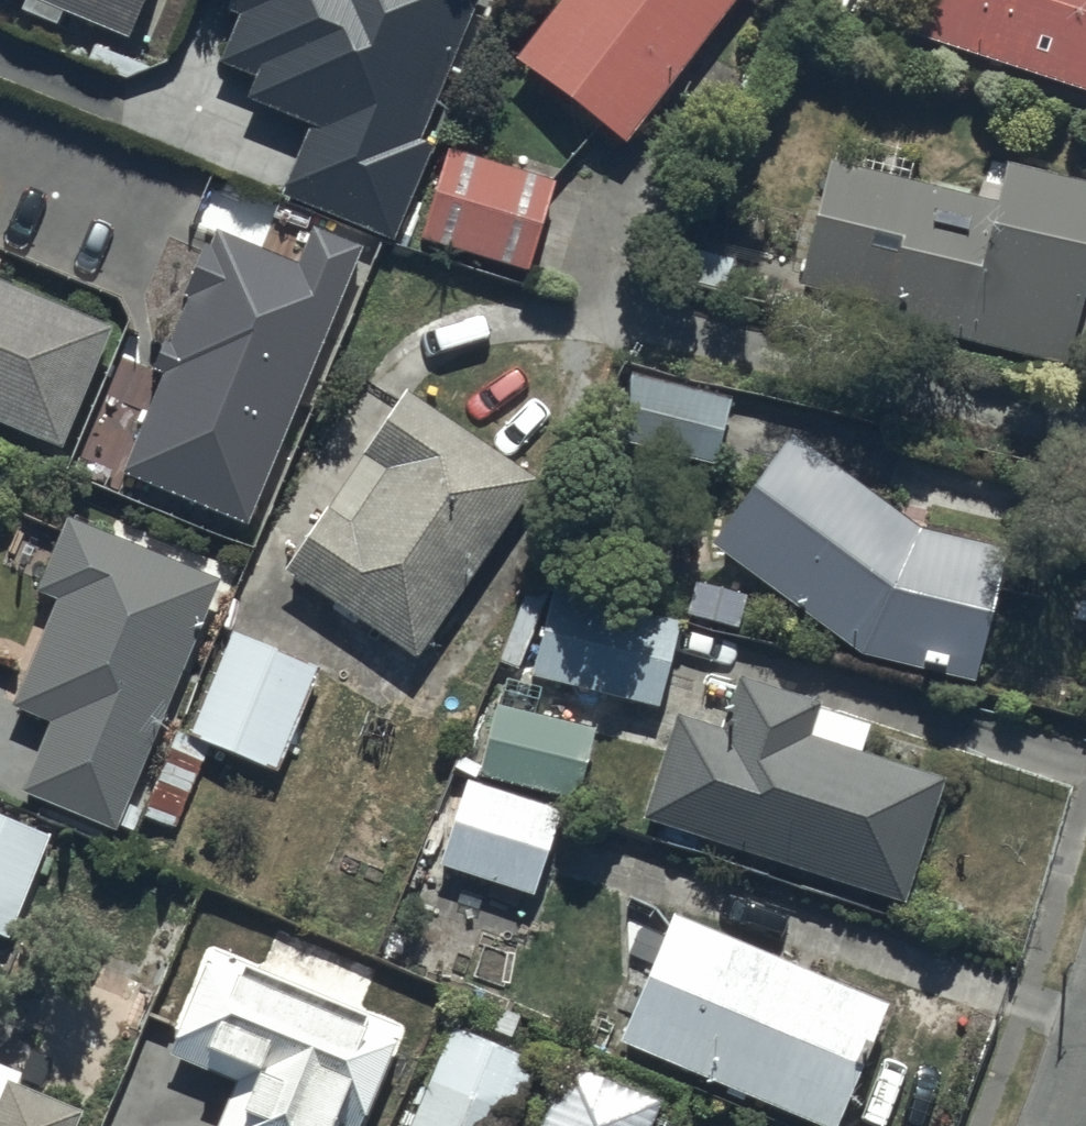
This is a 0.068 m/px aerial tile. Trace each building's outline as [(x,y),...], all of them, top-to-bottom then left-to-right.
[(125,30),(137,0),(51,0),(125,30)] [(284,188),(389,233),(469,0),(231,0),(227,10),(238,17),(220,63),(253,76),(242,103),(309,123),(284,188)] [(519,57),(628,138),(731,0),(562,0),(519,57)] [(903,27),(1085,87),(1085,0),(912,0),(903,27)] [(553,174),(443,143),(416,237),(526,268),(553,174)] [(825,156),(794,286),(828,294),(824,307),(1066,360),(1085,279),(1085,178),(1003,161),(995,197),(825,156)] [(122,480),(246,529),(355,255),(312,238),(299,272),(217,239),(211,253),(203,250),(183,300),(188,302),(171,347),(162,343),(149,377),(161,381),(122,480)] [(0,281),(0,415),(59,438),(104,321),(0,281)] [(729,394),(629,370),(612,439),(713,463),(729,394)] [(403,394),(279,570),(418,658),(538,486),(403,394)] [(792,431),(708,542),(850,649),(976,678),(1008,539),(903,515),(792,431)] [(13,705),(49,723),(23,789),(116,823),(211,578),(64,516),(34,589),(52,598),(13,705)] [(548,591),(527,673),(651,706),(673,623),(548,591)] [(315,659),(231,626),(190,735),(274,767),(315,659)] [(731,675),(717,721),(672,708),(639,817),(904,897),(941,776),(806,735),(816,701),(731,675)] [(592,723),(491,703),(477,773),(578,792),(592,723)] [(554,803),(461,775),(436,861),(529,888),(554,803)] [(0,816),(0,937),(2,938),(45,834),(0,816)] [(624,1043),(836,1125),(837,1125),(887,1000),(674,916),(624,1043)] [(214,1125),(338,1125),(340,1125),(359,1125),(396,1024),(207,950),(168,1053),(233,1080),(214,1125)] [(448,1024),(407,1125),(507,1125),(534,1059),(448,1024)] [(560,1059),(533,1125),(643,1125),(655,1096),(560,1059)] [(81,1107),(8,1080),(0,1095),(0,1125),(73,1125),(81,1107)]
